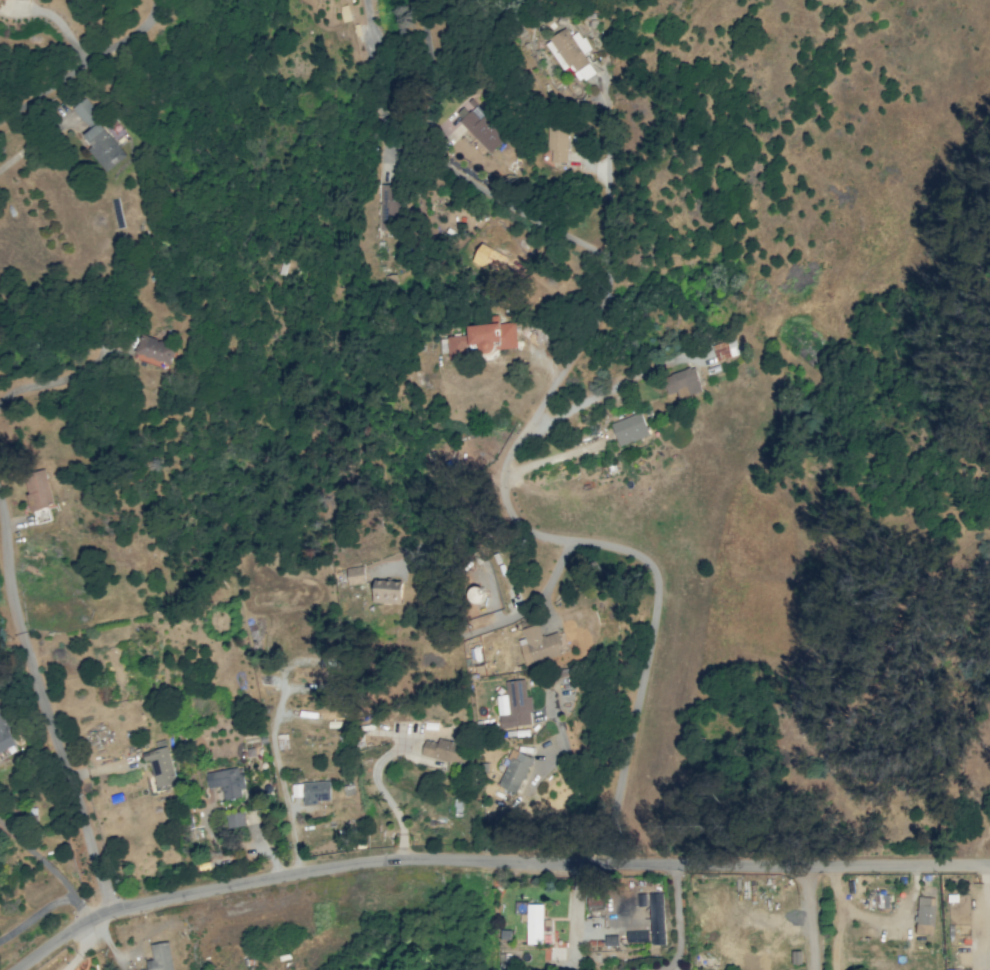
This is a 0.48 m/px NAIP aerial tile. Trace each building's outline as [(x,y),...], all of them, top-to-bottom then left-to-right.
[(564,70),(570,66),(580,81),(595,72),(583,53),(590,49),(578,31),(570,35),(566,28),(545,41),(564,70)] [(126,155),(92,113),(95,110),(85,98),(73,108),(89,129),(80,137),(108,170),(126,155)] [(459,122),(491,152),(506,136),(468,101),(459,110),(465,115),(459,122)] [(567,130),(549,130),(549,162),(567,162),(567,130)] [(472,260),(484,266),(492,250),(480,244),(472,260)] [(448,359),(468,357),(467,345),(478,344),(479,352),(498,350),(498,349),(517,348),(516,322),(495,323),(466,325),(467,335),(446,336),(448,359)] [(171,363),(176,344),(140,335),(136,355),(171,363)] [(738,355),(735,339),(716,343),(719,359),(738,355)] [(668,394),(677,391),(679,398),(702,391),(694,366),(663,377),(668,394)] [(649,434),(640,412),(610,423),(619,446),(649,434)] [(23,480),(33,512),(54,506),(45,473),(23,480)] [(347,567),(348,584),(365,583),(363,566),(347,567)] [(402,581),(374,580),(373,603),(402,604),(402,581)] [(564,655),(558,632),(541,636),(538,624),(521,628),(524,639),(519,640),(525,664),(564,655)] [(505,681),(506,694),(497,695),(499,727),(532,725),(531,696),(526,696),(525,680),(505,681)] [(17,745),(9,726),(0,704),(0,753),(17,745)] [(421,755),(472,768),(475,755),(466,752),(468,745),(438,738),(437,743),(425,740),(421,755)] [(157,788),(177,783),(168,746),(143,752),(145,761),(150,760),(157,788)] [(533,758),(513,749),(498,785),(517,794),(533,758)] [(223,799),(244,797),(241,767),(205,771),(207,789),(222,787),(223,799)] [(329,781),(292,783),(292,797),(303,796),(303,804),(319,804),(319,800),(330,800),(329,781)] [(226,814),(227,828),(246,826),(245,812),(226,814)] [(637,906),(649,905),(650,945),(665,944),(663,893),(637,894),(637,906)] [(888,894),(879,894),(879,907),(888,907),(888,894)] [(935,897),(918,896),(917,933),(934,934),(935,897)] [(517,920),(526,920),(526,901),(517,901),(517,920)] [(542,904),(527,904),(526,944),(542,944),(543,927),(550,927),(550,919),(542,919),(542,904)] [(170,942),(151,944),(153,959),(147,960),(148,969),(173,969),(170,942)] [(801,963),(801,951),(791,951),(792,964),(801,963)]
